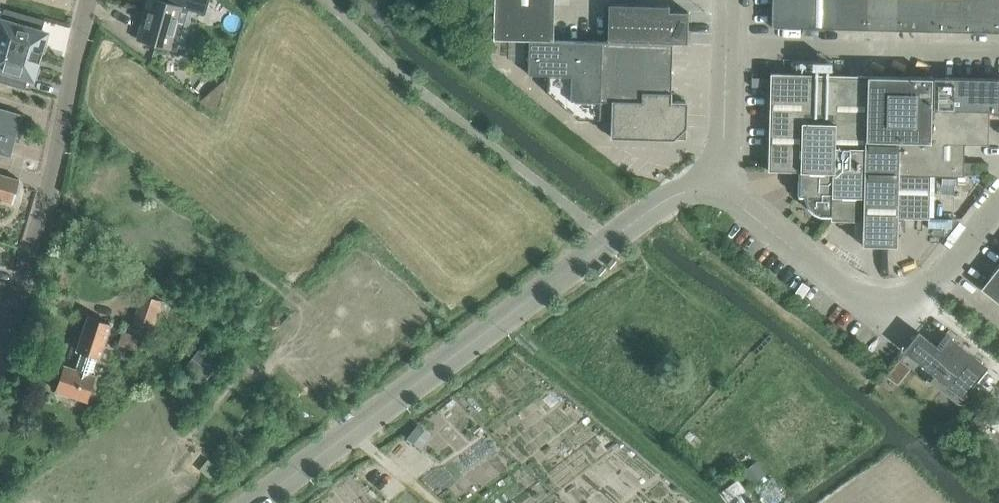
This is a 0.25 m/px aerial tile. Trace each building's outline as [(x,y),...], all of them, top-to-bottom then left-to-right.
[(137,40),(171,50),(180,18),(186,20),(189,8),(200,11),(203,0),(148,0),(137,40)] [(552,40),(553,0),(493,0),(492,39),(552,40)] [(771,26),(832,28),(832,0),(771,0),(771,26)] [(832,28),(864,29),(864,0),(832,0),(832,28)] [(864,29),(895,29),(896,0),(864,0),(864,29)] [(895,29),(927,30),(929,0),(896,0),(895,29)] [(927,30),(960,31),(961,0),(929,0),(927,30)] [(960,31),(998,32),(998,0),(961,0),(960,31)] [(626,42),(627,5),(607,4),(606,42),(626,42)] [(647,6),(627,5),(626,42),(646,43),(647,6)] [(667,43),(668,12),(668,6),(647,6),(646,43),(667,43)] [(41,54),(35,52),(38,43),(42,44),(46,32),(41,31),(44,19),(4,8),(0,20),(0,43),(41,54)] [(668,12),(667,43),(671,43),(686,44),(687,12),(668,12)] [(578,100),(577,119),(597,119),(597,42),(528,40),(527,73),(547,73),(547,90),(570,91),(569,99),(578,100)] [(597,42),(597,119),(610,120),(610,137),(672,139),(685,127),(686,101),(670,101),(670,92),(669,92),(671,43),(667,43),(646,43),(626,42),(606,42),(600,41),(600,42),(597,42)] [(41,54),(0,43),(0,80),(25,87),(28,76),(33,77),(37,63),(32,62),(35,53),(41,55),(41,54)] [(867,72),(880,73),(881,61),(867,61),(867,72)] [(769,73),(767,170),(799,171),(801,74),(769,73)] [(801,74),(799,171),(798,195),(805,195),(805,199),(807,206),(812,211),(819,214),(830,214),(833,75),(801,74)] [(862,220),(866,75),(833,75),(830,214),(830,219),(861,220),(862,220)] [(861,220),(861,244),(895,245),(896,216),(895,216),(896,173),(896,141),(929,142),(930,110),(930,77),(866,75),(862,220),(861,220)] [(998,112),(998,78),(930,77),(930,110),(988,111),(988,112),(998,112)] [(213,113),(225,79),(198,101),(213,113)] [(0,108),(0,154),(9,157),(22,114),(0,108)] [(963,142),(963,143),(987,144),(988,112),(988,111),(930,110),(929,142),(963,142)] [(962,175),(963,143),(963,142),(929,142),(896,141),(896,173),(929,174),(929,175),(962,175)] [(895,216),(896,216),(928,217),(929,175),(929,174),(896,173),(895,216)] [(11,204),(18,179),(0,174),(0,201),(11,204)] [(979,288),(998,304),(998,264),(979,288)] [(131,325),(148,331),(158,300),(141,295),(131,325)] [(78,369),(63,364),(55,390),(86,400),(94,375),(89,373),(95,356),(99,358),(110,323),(87,316),(75,350),(83,352),(78,369)] [(949,336),(939,348),(914,329),(899,348),(961,397),(986,366),(949,336)] [(118,343),(131,348),(134,336),(122,332),(118,343)] [(198,349),(189,365),(205,374),(214,358),(198,349)] [(899,359),(886,374),(896,382),(907,368),(902,364),(903,363),(899,359)] [(417,424),(407,436),(419,447),(429,434),(417,424)] [(737,478),(721,490),(728,500),(744,488),(737,478)]
